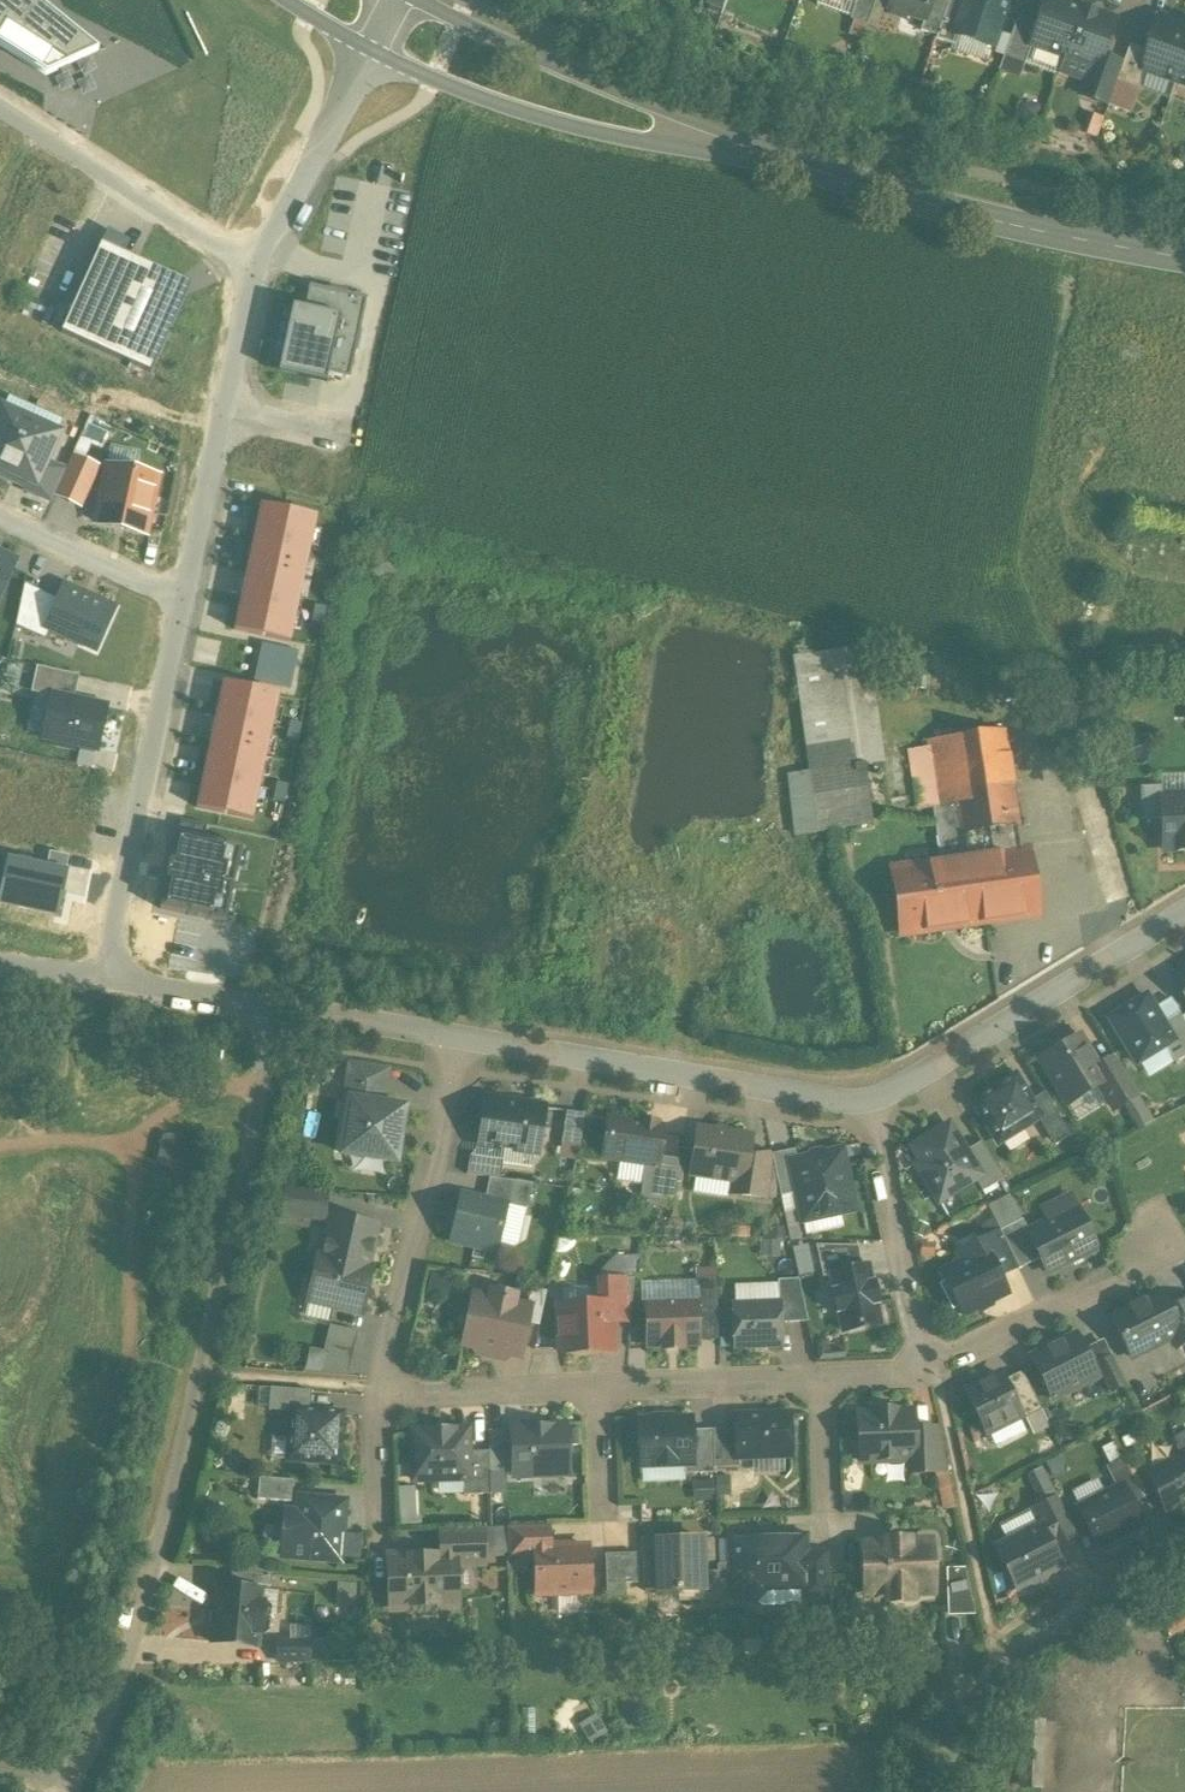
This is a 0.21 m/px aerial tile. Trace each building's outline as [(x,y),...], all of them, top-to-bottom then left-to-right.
[(46,76),(97,53),(33,0),(0,0),(0,47),(46,76)] [(850,19),(867,25),(876,0),(856,0),(850,19)] [(889,6),(892,7),(891,8),(894,15),(902,17),(908,14),(908,13),(925,19),(926,19),(933,0),(891,0),(889,6)] [(926,19),(925,19),(920,30),(937,36),(949,0),(933,0),(926,19)] [(936,39),(956,45),(959,35),(957,35),(967,4),(955,0),(949,0),(937,36),(936,39)] [(967,4),(957,35),(959,35),(991,46),(1002,14),(1003,15),(1008,0),(969,0),(967,4)] [(1052,0),(1046,0),(1038,23),(1030,44),(1032,44),(1065,56),(1081,10),(1052,0)] [(1109,15),(1087,7),(1081,10),(1065,56),(1097,67),(1099,68),(1103,56),(1114,25),(1109,15)] [(1038,23),(1018,16),(1003,56),(1025,64),(1032,44),(1030,44),(1038,23)] [(1184,59),(1184,23),(1177,20),(1175,24),(1162,19),(1150,53),(1144,68),(1145,69),(1177,81),(1184,59)] [(1138,89),(1145,69),(1144,68),(1150,53),(1129,45),(1123,63),(1117,81),(1134,88),(1138,89)] [(1123,63),(1103,56),(1099,68),(1097,67),(1093,79),(1115,87),(1117,81),(1123,63)] [(1115,87),(1093,79),(1087,97),(1108,104),(1115,87)] [(1125,111),(1134,88),(1117,81),(1115,87),(1108,104),(1125,111)] [(191,286),(101,245),(61,332),(150,373),(191,286)] [(367,298),(309,286),(304,309),(293,307),(278,374),(326,384),(328,375),(349,380),(367,298)] [(29,422),(0,408),(0,409),(0,470),(6,473),(29,422)] [(58,434),(29,422),(6,473),(28,483),(35,486),(46,461),(58,434)] [(55,494),(79,505),(96,468),(71,457),(65,470),(55,494)] [(24,491),(51,503),(55,494),(65,470),(46,461),(35,486),(28,483),(24,491)] [(109,467),(97,524),(143,534),(155,477),(109,467)] [(317,516),(261,505),(234,630),(290,642),(317,516)] [(14,563),(0,557),(0,595),(14,563)] [(45,640),(50,631),(45,629),(58,600),(24,584),(15,627),(45,640)] [(96,651),(115,609),(64,586),(58,600),(45,629),(50,631),(96,651)] [(261,644),(257,663),(294,671),(298,652),(261,644)] [(857,765),(841,650),(794,657),(820,838),(846,834),(845,828),(873,824),(865,764),(857,765)] [(257,663),(253,681),(290,689),(294,671),(257,663)] [(52,696),(73,700),(79,676),(36,667),(31,693),(52,697),(52,696)] [(278,694),(223,683),(196,808),(252,820),(278,694)] [(73,700),(52,696),(52,697),(43,738),(54,740),(57,746),(68,748),(74,745),(97,749),(106,708),(73,700)] [(1004,730),(928,741),(929,746),(938,807),(957,804),(965,860),(974,922),(1037,913),(1028,850),(1022,851),(1004,730)] [(929,746),(910,749),(918,810),(938,807),(929,746)] [(1141,820),(1162,819),(1161,797),(1163,797),(1163,786),(1139,787),(1141,820)] [(1161,797),(1162,819),(1164,850),(1178,849),(1178,850),(1184,850),(1184,796),(1163,797),(1161,797)] [(223,862),(179,854),(174,879),(170,878),(168,893),(171,893),(167,918),(211,927),(214,912),(217,912),(222,883),(220,882),(223,862)] [(6,858),(0,884),(0,908),(57,920),(68,871),(6,858)] [(965,860),(902,869),(911,932),(974,922),(965,860)] [(1176,977),(1184,991),(1184,972),(1176,977)] [(1147,995),(1109,1019),(1137,1064),(1165,1047),(1174,1041),(1163,1022),(1147,995)] [(1180,1012),(1163,1022),(1174,1041),(1165,1047),(1176,1065),(1184,1059),(1184,1020),(1180,1012)] [(1079,1037),(1041,1060),(1068,1103),(1099,1084),(1106,1080),(1098,1068),(1079,1037)] [(1138,1094),(1115,1057),(1098,1068),(1106,1080),(1099,1084),(1114,1109),(1138,1094)] [(389,1070),(349,1064),(347,1078),(387,1084),(389,1070)] [(1015,1076),(974,1102),(999,1142),(1037,1118),(1040,1116),(1030,1100),(1015,1076)] [(387,1084),(347,1078),(344,1099),(349,1100),(350,1099),(384,1104),(387,1084)] [(1057,1113),(1044,1092),(1030,1100),(1040,1116),(1037,1118),(1040,1123),(1057,1113)] [(384,1104),(350,1099),(349,1100),(347,1119),(342,1118),(339,1132),(344,1133),(341,1153),(397,1162),(405,1107),(384,1104)] [(544,1107),(487,1099),(480,1144),(537,1152),(541,1129),(550,1131),(553,1115),(543,1114),(544,1107)] [(588,1114),(566,1110),(561,1144),(580,1146),(588,1114)] [(1057,1113),(1040,1123),(1050,1139),(1067,1129),(1057,1113)] [(641,1124),(610,1119),(604,1157),(657,1165),(658,1156),(663,1127),(657,1126),(657,1124),(642,1122),(641,1124)] [(949,1125),(913,1147),(922,1162),(917,1165),(939,1201),(975,1179),(980,1176),(965,1151),(949,1125)] [(750,1138),(699,1130),(692,1173),(733,1179),(744,1181),(748,1154),(750,1138)] [(1004,1179),(981,1142),(965,1151),(980,1176),(975,1179),(982,1192),(1004,1179)] [(794,1149),(772,1154),(777,1180),(781,1196),(797,1193),(790,1161),(797,1160),(794,1149)] [(797,1160),(790,1161),(797,1193),(803,1221),(854,1210),(842,1150),(797,1160)] [(771,1152),(754,1155),(748,1154),(744,1181),(733,1179),(731,1194),(766,1199),(768,1182),(777,1180),(772,1154),(771,1152)] [(503,1160),(470,1155),(467,1174),(490,1177),(501,1179),(503,1160)] [(680,1159),(658,1156),(657,1165),(654,1187),(675,1191),(680,1159)] [(501,1179),(490,1177),(485,1199),(508,1205),(508,1199),(513,1181),(501,1179)] [(533,1184),(513,1181),(508,1199),(528,1204),(533,1184)] [(675,1191),(654,1187),(652,1199),(673,1202),(675,1191)] [(325,1191),(289,1188),(289,1190),(287,1190),(284,1216),(325,1220),(327,1193),(325,1193),(325,1191)] [(485,1199),(461,1194),(450,1241),(497,1251),(508,1205),(485,1199)] [(1022,1219),(1021,1220),(1009,1196),(989,1207),(1001,1230),(999,1231),(1018,1267),(1019,1269),(1040,1258),(1027,1233),(1029,1232),(1022,1219)] [(1096,1248),(1076,1209),(1029,1232),(1027,1233),(1040,1258),(1047,1272),(1096,1248)] [(377,1225),(333,1215),(324,1256),(318,1255),(308,1300),(362,1312),(373,1267),(367,1266),(377,1225)] [(999,1231),(956,1252),(962,1263),(986,1251),(999,1277),(1018,1267),(999,1231)] [(798,1248),(804,1275),(819,1272),(812,1245),(798,1248)] [(815,1246),(822,1278),(832,1276),(831,1274),(862,1268),(857,1246),(815,1246)] [(962,1263),(942,1273),(962,1315),(1007,1293),(999,1277),(986,1251),(962,1263)] [(839,1311),(844,1332),(879,1324),(874,1303),(877,1303),(873,1284),(870,1285),(866,1267),(862,1268),(831,1274),(832,1276),(835,1292),(833,1293),(837,1311),(839,1311)] [(719,1340),(716,1277),(696,1278),(696,1302),(698,1341),(719,1340)] [(634,1279),(601,1280),(602,1303),(603,1323),(610,1323),(630,1322),(634,1279)] [(798,1279),(778,1280),(779,1304),(781,1303),(781,1323),(808,1321),(798,1279)] [(547,1291),(532,1287),(527,1309),(528,1309),(525,1322),(539,1326),(547,1291)] [(1161,1293),(1112,1318),(1132,1358),(1175,1336),(1181,1333),(1169,1308),(1161,1293)] [(512,1298),(495,1294),(493,1301),(476,1298),(466,1343),(518,1354),(525,1322),(528,1309),(527,1309),(511,1305),(512,1298)] [(696,1302),(680,1303),(680,1298),(662,1298),(663,1303),(646,1304),(648,1345),(698,1343),(698,1341),(696,1302)] [(1169,1308),(1181,1333),(1175,1336),(1180,1348),(1184,1345),(1184,1300),(1169,1308)] [(602,1303),(560,1305),(562,1353),(610,1351),(609,1340),(611,1339),(610,1323),(603,1323),(602,1303)] [(779,1304),(733,1305),(734,1346),(782,1345),(781,1323),(781,1303),(779,1304)] [(358,1331),(330,1325),(325,1345),(354,1347),(358,1331)] [(1076,1336),(1032,1358),(1053,1398),(1097,1376),(1076,1336)] [(354,1347),(325,1345),(319,1373),(348,1375),(354,1347)] [(1112,1358),(1097,1365),(1110,1391),(1125,1383),(1112,1358)] [(1042,1409),(1023,1371),(1003,1381),(1021,1416),(1020,1417),(1021,1420),(1042,1409)] [(1003,1381),(1000,1374),(966,1391),(987,1433),(1020,1417),(1021,1416),(1003,1381)] [(289,1389),(270,1387),(269,1410),(287,1411),(289,1389)] [(312,1390),(289,1389),(287,1411),(293,1411),(310,1412),(312,1390)] [(896,1410),(876,1411),(876,1413),(859,1414),(860,1461),(911,1459),(915,1459),(914,1430),(914,1412),(896,1413),(896,1410)] [(310,1412),(293,1411),(290,1458),(338,1462),(341,1414),(310,1412)] [(789,1414),(736,1416),(736,1428),(737,1457),(738,1457),(790,1455),(789,1414)] [(691,1418),(639,1420),(641,1466),(685,1464),(693,1463),(692,1430),(691,1418)] [(565,1425),(512,1427),(512,1430),(514,1473),(514,1475),(567,1473),(565,1425)] [(736,1428),(712,1429),(714,1467),(739,1466),(738,1457),(737,1457),(736,1428)] [(939,1428),(914,1430),(915,1459),(911,1459),(911,1472),(948,1471),(939,1428)] [(712,1429),(692,1430),(693,1463),(685,1464),(685,1474),(714,1472),(714,1467),(712,1429)] [(468,1430),(412,1432),(413,1480),(463,1478),(470,1478),(469,1452),(468,1430)] [(512,1430),(488,1431),(489,1451),(490,1474),(514,1473),(512,1430)] [(489,1451),(469,1452),(470,1478),(463,1478),(464,1495),(490,1494),(490,1474),(489,1451)] [(1148,1474),(1167,1511),(1184,1501),(1184,1456),(1148,1474)] [(1124,1459),(1107,1468),(1116,1485),(1118,1489),(1122,1487),(1131,1504),(1143,1498),(1133,1477),(1124,1459)] [(795,1470),(794,1460),(764,1461),(765,1472),(795,1470)] [(701,1499),(737,1498),(736,1477),(700,1479),(701,1499)] [(293,1480),(259,1478),(258,1499),(291,1502),(293,1480)] [(1049,1481),(1036,1488),(1044,1504),(1057,1497),(1049,1481)] [(1118,1489),(1080,1509),(1098,1545),(1141,1524),(1131,1504),(1122,1487),(1118,1489)] [(1044,1504),(1034,1508),(1043,1525),(1040,1526),(1050,1544),(1056,1541),(1058,1545),(1077,1536),(1058,1497),(1057,1497),(1044,1504)] [(345,1501),(300,1498),(299,1515),(290,1514),(287,1557),(340,1561),(340,1558),(342,1534),(345,1501)] [(548,1525),(507,1526),(508,1555),(536,1554),(536,1548),(548,1547),(548,1525)] [(1040,1526),(997,1548),(1017,1587),(1031,1580),(1032,1582),(1047,1574),(1046,1573),(1060,1566),(1050,1544),(1040,1526)] [(483,1527),(440,1529),(441,1555),(456,1555),(456,1564),(485,1563),(483,1527)] [(361,1535),(342,1534),(340,1558),(359,1559),(361,1535)] [(785,1535),(751,1536),(749,1539),(731,1539),(733,1588),(737,1588),(737,1592),(745,1599),(755,1599),(762,1591),(762,1588),(785,1587),(805,1586),(806,1586),(805,1553),(804,1536),(787,1537),(785,1535)] [(702,1538),(657,1540),(657,1552),(645,1552),(646,1592),(677,1590),(677,1591),(678,1591),(678,1601),(705,1600),(704,1571),(702,1538)] [(908,1541),(888,1542),(888,1544),(865,1545),(867,1593),(889,1592),(889,1599),(910,1599),(910,1592),(932,1591),(930,1543),(908,1544),(908,1541)] [(570,1546),(553,1546),(553,1547),(548,1547),(536,1548),(536,1554),(538,1594),(589,1592),(587,1546),(570,1547),(570,1546)] [(637,1553),(605,1554),(606,1584),(626,1583),(638,1582),(637,1553)] [(829,1553),(805,1553),(806,1586),(805,1586),(805,1597),(831,1596),(829,1553)] [(441,1555),(389,1557),(390,1607),(457,1606),(456,1564),(456,1555),(441,1555)] [(732,1563),(718,1564),(718,1571),(719,1588),(733,1588),(732,1563)] [(965,1568),(947,1568),(949,1611),(974,1610),(965,1568)] [(718,1571),(704,1571),(705,1600),(719,1600),(719,1588),(718,1571)] [(626,1596),(626,1583),(606,1584),(607,1597),(626,1596)] [(261,1590),(219,1586),(216,1619),(214,1619),(212,1642),(255,1646),(261,1590)] [(785,1587),(762,1588),(762,1591),(755,1599),(762,1604),(785,1603),(785,1587)] [(1161,1612),(1173,1640),(1184,1635),(1184,1601),(1161,1612)] [(310,1640),(279,1639),(278,1661),(309,1661),(310,1640)]
